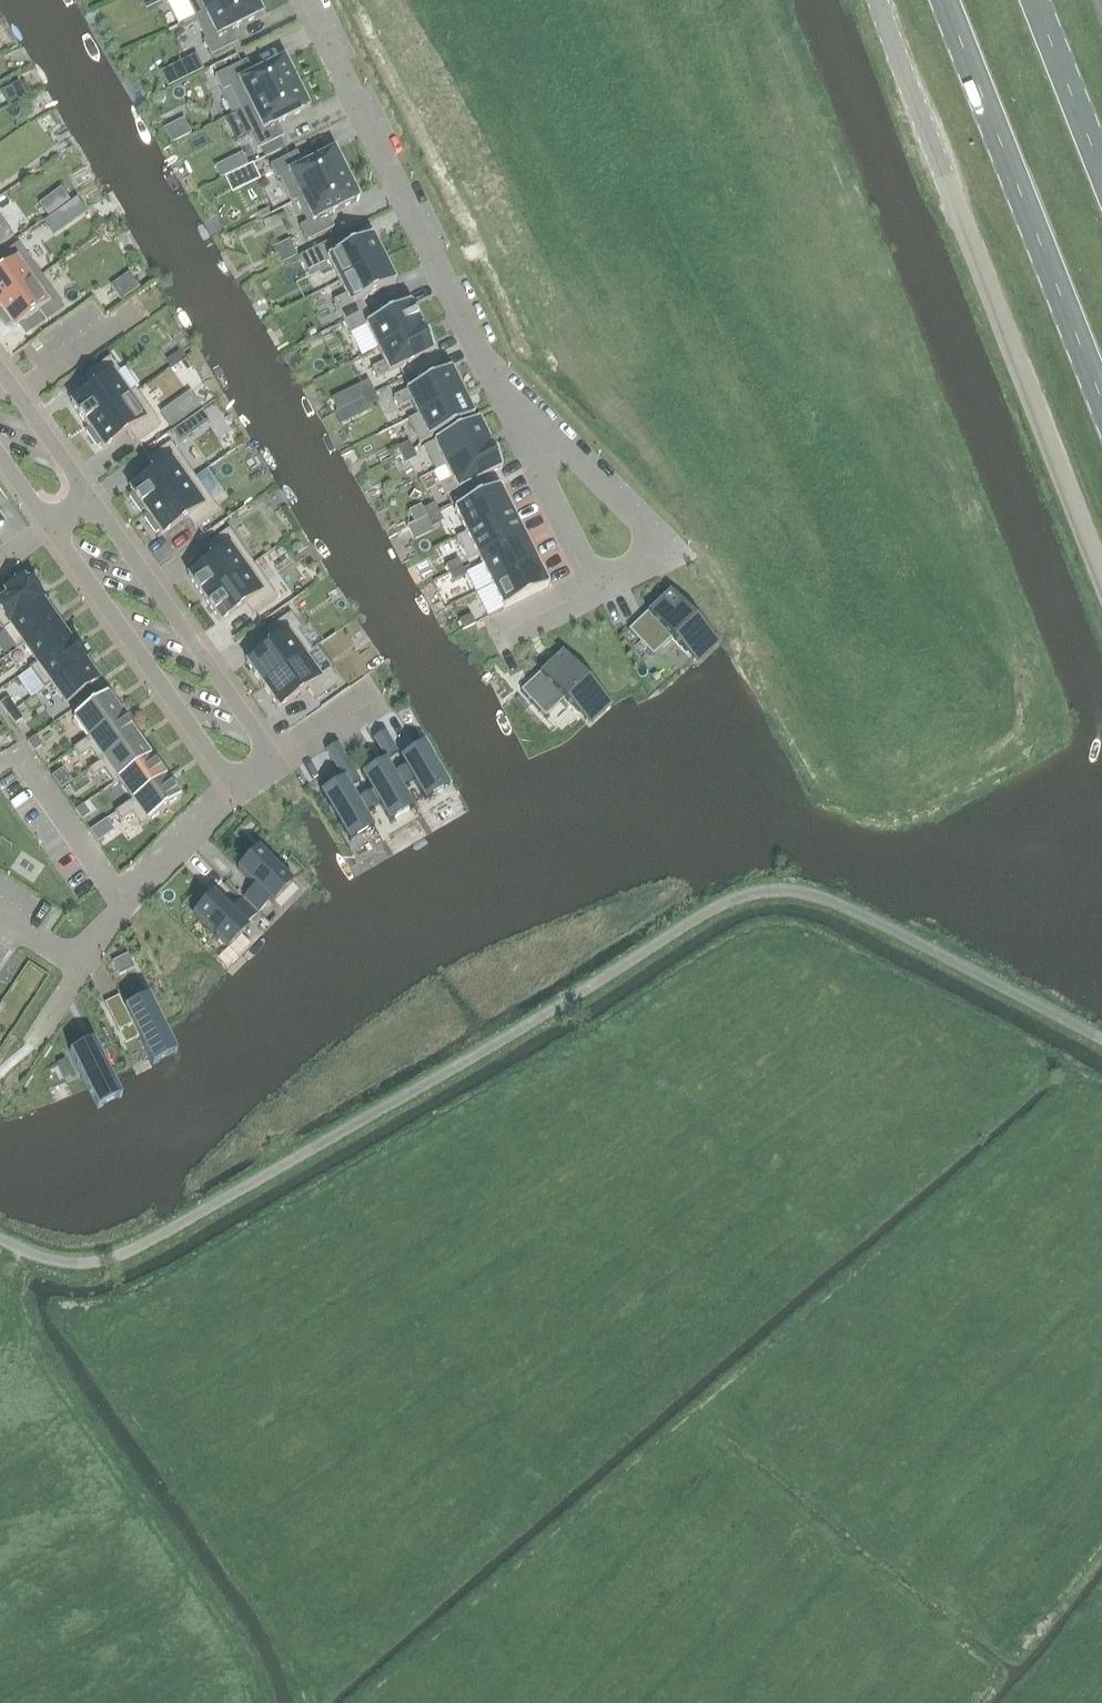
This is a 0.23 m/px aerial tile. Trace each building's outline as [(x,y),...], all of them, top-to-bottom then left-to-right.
[(146,9),(163,0),(141,0),(146,9)] [(229,0),(185,0),(194,17),(229,0)] [(237,43),(231,30),(262,15),(255,0),(229,0),(194,17),(205,40),(203,41),(210,56),(237,43)] [(187,78),(203,70),(195,55),(179,63),(187,78)] [(240,111),(296,83),(283,58),(252,74),(246,62),(215,77),(222,92),(229,88),(240,111)] [(8,104),(25,95),(19,83),(2,92),(8,104)] [(257,150),(283,137),(277,124),(308,108),(296,83),(240,111),(251,134),(249,135),(257,150)] [(295,200),(346,175),(334,150),(302,166),(296,153),(269,166),(276,180),(279,179),(291,204),(296,201),(295,200)] [(234,172),(247,165),(242,153),(228,160),(234,172)] [(252,165),(236,173),(244,189),(260,181),(252,165)] [(346,175),(295,200),(296,201),(306,223),(299,227),(307,241),(333,228),(327,216),(358,200),(346,175)] [(77,199),(45,222),(54,235),(86,212),(77,199)] [(46,200),(39,205),(48,217),(52,214),(55,212),(46,200)] [(267,210),(260,214),(262,218),(270,214),(267,210)] [(13,236),(0,218),(0,245),(13,236)] [(327,258),(339,282),(383,260),(371,236),(327,258)] [(41,276),(18,243),(0,256),(0,304),(41,276)] [(395,284),(383,260),(339,282),(345,295),(333,301),(344,323),(366,312),(361,301),(395,284)] [(111,288),(120,300),(139,288),(130,275),(111,288)] [(0,304),(0,319),(5,327),(9,324),(13,329),(24,321),(31,332),(64,309),(41,276),(0,304)] [(377,349),(421,327),(409,304),(372,322),(366,312),(344,323),(349,334),(365,326),(377,349)] [(421,327),(377,349),(383,362),(371,368),(377,379),(433,351),(421,327)] [(85,424),(87,426),(128,397),(128,396),(113,375),(118,372),(109,359),(86,375),(94,387),(71,403),(78,413),(77,414),(85,424)] [(411,404),(417,415),(461,393),(449,369),(393,397),(399,410),(411,404)] [(358,391),(362,399),(374,393),(370,385),(358,391)] [(135,391),(128,396),(128,397),(87,426),(88,429),(85,431),(96,447),(100,445),(103,449),(128,430),(137,442),(160,426),(135,391)] [(378,401),(374,393),(362,399),(366,407),(378,401)] [(473,417),(461,393),(417,415),(418,417),(408,422),(419,444),(473,417)] [(171,405),(160,413),(172,429),(182,421),(171,405)] [(445,466),(489,444),(477,420),(423,447),(435,471),(445,466)] [(190,436),(182,425),(171,432),(179,444),(190,436)] [(400,456),(411,451),(407,443),(396,448),(400,456)] [(194,478),(169,444),(147,460),(155,472),(129,490),(132,494),(128,496),(139,512),(143,510),(145,512),(194,478)] [(501,468),(489,444),(445,466),(451,479),(439,485),(445,496),(501,468)] [(411,451),(400,456),(404,464),(415,459),(411,451)] [(145,512),(147,515),(143,518),(155,534),(158,531),(161,535),(187,517),(195,528),(218,512),(209,500),(194,478),(145,512)] [(466,534),(510,512),(498,487),(453,509),(465,533),(466,534)] [(434,503),(422,509),(426,517),(438,511),(434,503)] [(438,511),(426,517),(430,525),(442,520),(438,511)] [(468,562),(477,557),(478,559),(523,537),(510,512),(466,534),(465,533),(456,538),(468,562)] [(203,599),(252,565),(228,530),(205,546),(213,558),(187,576),(203,599)] [(523,537),(478,559),(491,584),(535,562),(523,537)] [(445,566),(449,574),(461,568),(457,560),(445,566)] [(535,562),(491,584),(503,609),(547,587),(535,562)] [(276,599),(252,565),(203,599),(219,622),(245,603),(253,615),(276,599)] [(465,576),(461,568),(449,574),(453,582),(465,576)] [(41,602),(42,601),(27,581),(25,582),(23,579),(4,592),(7,595),(0,600),(0,628),(2,631),(9,626),(9,625),(41,602)] [(669,591),(628,630),(652,656),(670,639),(685,655),(707,634),(714,641),(718,646),(720,645),(715,640),(669,591)] [(23,644),(55,621),(41,602),(9,625),(9,626),(23,644)] [(303,656),(304,657),(311,652),(295,630),(298,627),(289,615),(266,631),(275,642),(246,663),(253,673),(252,673),(260,684),(260,683),(262,685),(303,656)] [(474,623),(470,615),(458,621),(462,629),(474,623)] [(36,664),(69,641),(55,621),(23,644),(36,663),(36,664)] [(50,684),(83,661),(69,641),(36,664),(36,663),(28,668),(44,690),(51,685),(50,684)] [(562,652),(520,691),(545,717),(563,700),(577,715),(599,695),(607,703),(611,707),(612,706),(609,702),(562,652)] [(304,657),(303,656),(262,685),(263,687),(263,688),(270,698),(271,698),(278,708),(306,688),(315,699),(338,683),(329,670),(318,678),(304,657)] [(50,684),(51,685),(65,704),(97,681),(83,661),(50,684)] [(87,738),(88,739),(121,715),(106,694),(73,717),(87,738)] [(15,709),(7,698),(0,703),(0,704),(7,714),(15,709)] [(15,709),(7,714),(15,725),(22,719),(15,709)] [(121,715),(88,739),(87,738),(72,748),(79,758),(94,747),(102,759),(135,736),(121,715)] [(372,739),(385,760),(397,753),(385,732),(372,739)] [(34,736),(26,742),(33,752),(41,746),(34,736)] [(117,781),(117,780),(150,756),(135,736),(102,759),(88,770),(93,777),(103,770),(113,784),(117,781)] [(404,766),(393,773),(401,787),(413,780),(424,800),(449,786),(424,743),(399,758),(404,766)] [(150,757),(117,780),(131,800),(132,801),(165,777),(150,757)] [(371,790),(356,799),(365,813),(379,804),(389,821),(413,807),(401,787),(393,773),(385,760),(361,774),(371,790)] [(320,792),(349,841),(373,827),(365,813),(356,799),(349,786),(359,780),(347,761),(335,768),(341,779),(320,792)] [(60,789),(71,781),(62,769),(51,777),(60,789)] [(140,827),(180,799),(165,777),(132,801),(131,800),(114,812),(121,821),(131,814),(140,827)] [(82,804),(74,810),(81,820),(89,814),(82,804)] [(90,831),(97,842),(113,831),(105,820),(90,831)] [(257,848),(236,869),(272,904),(293,883),(257,848)] [(249,890),(242,898),(257,913),(265,906),(249,890)] [(213,893),(192,914),(227,949),(248,928),(213,893)] [(242,898),(234,905),(250,921),(257,913),(242,898)] [(174,1054),(146,997),(122,1009),(125,1015),(111,1022),(116,1032),(130,1025),(150,1066),(174,1054)] [(93,1040),(69,1052),(97,1110),(121,1098),(93,1040)] [(64,1060),(56,1064),(63,1078),(71,1074),(64,1060)]
